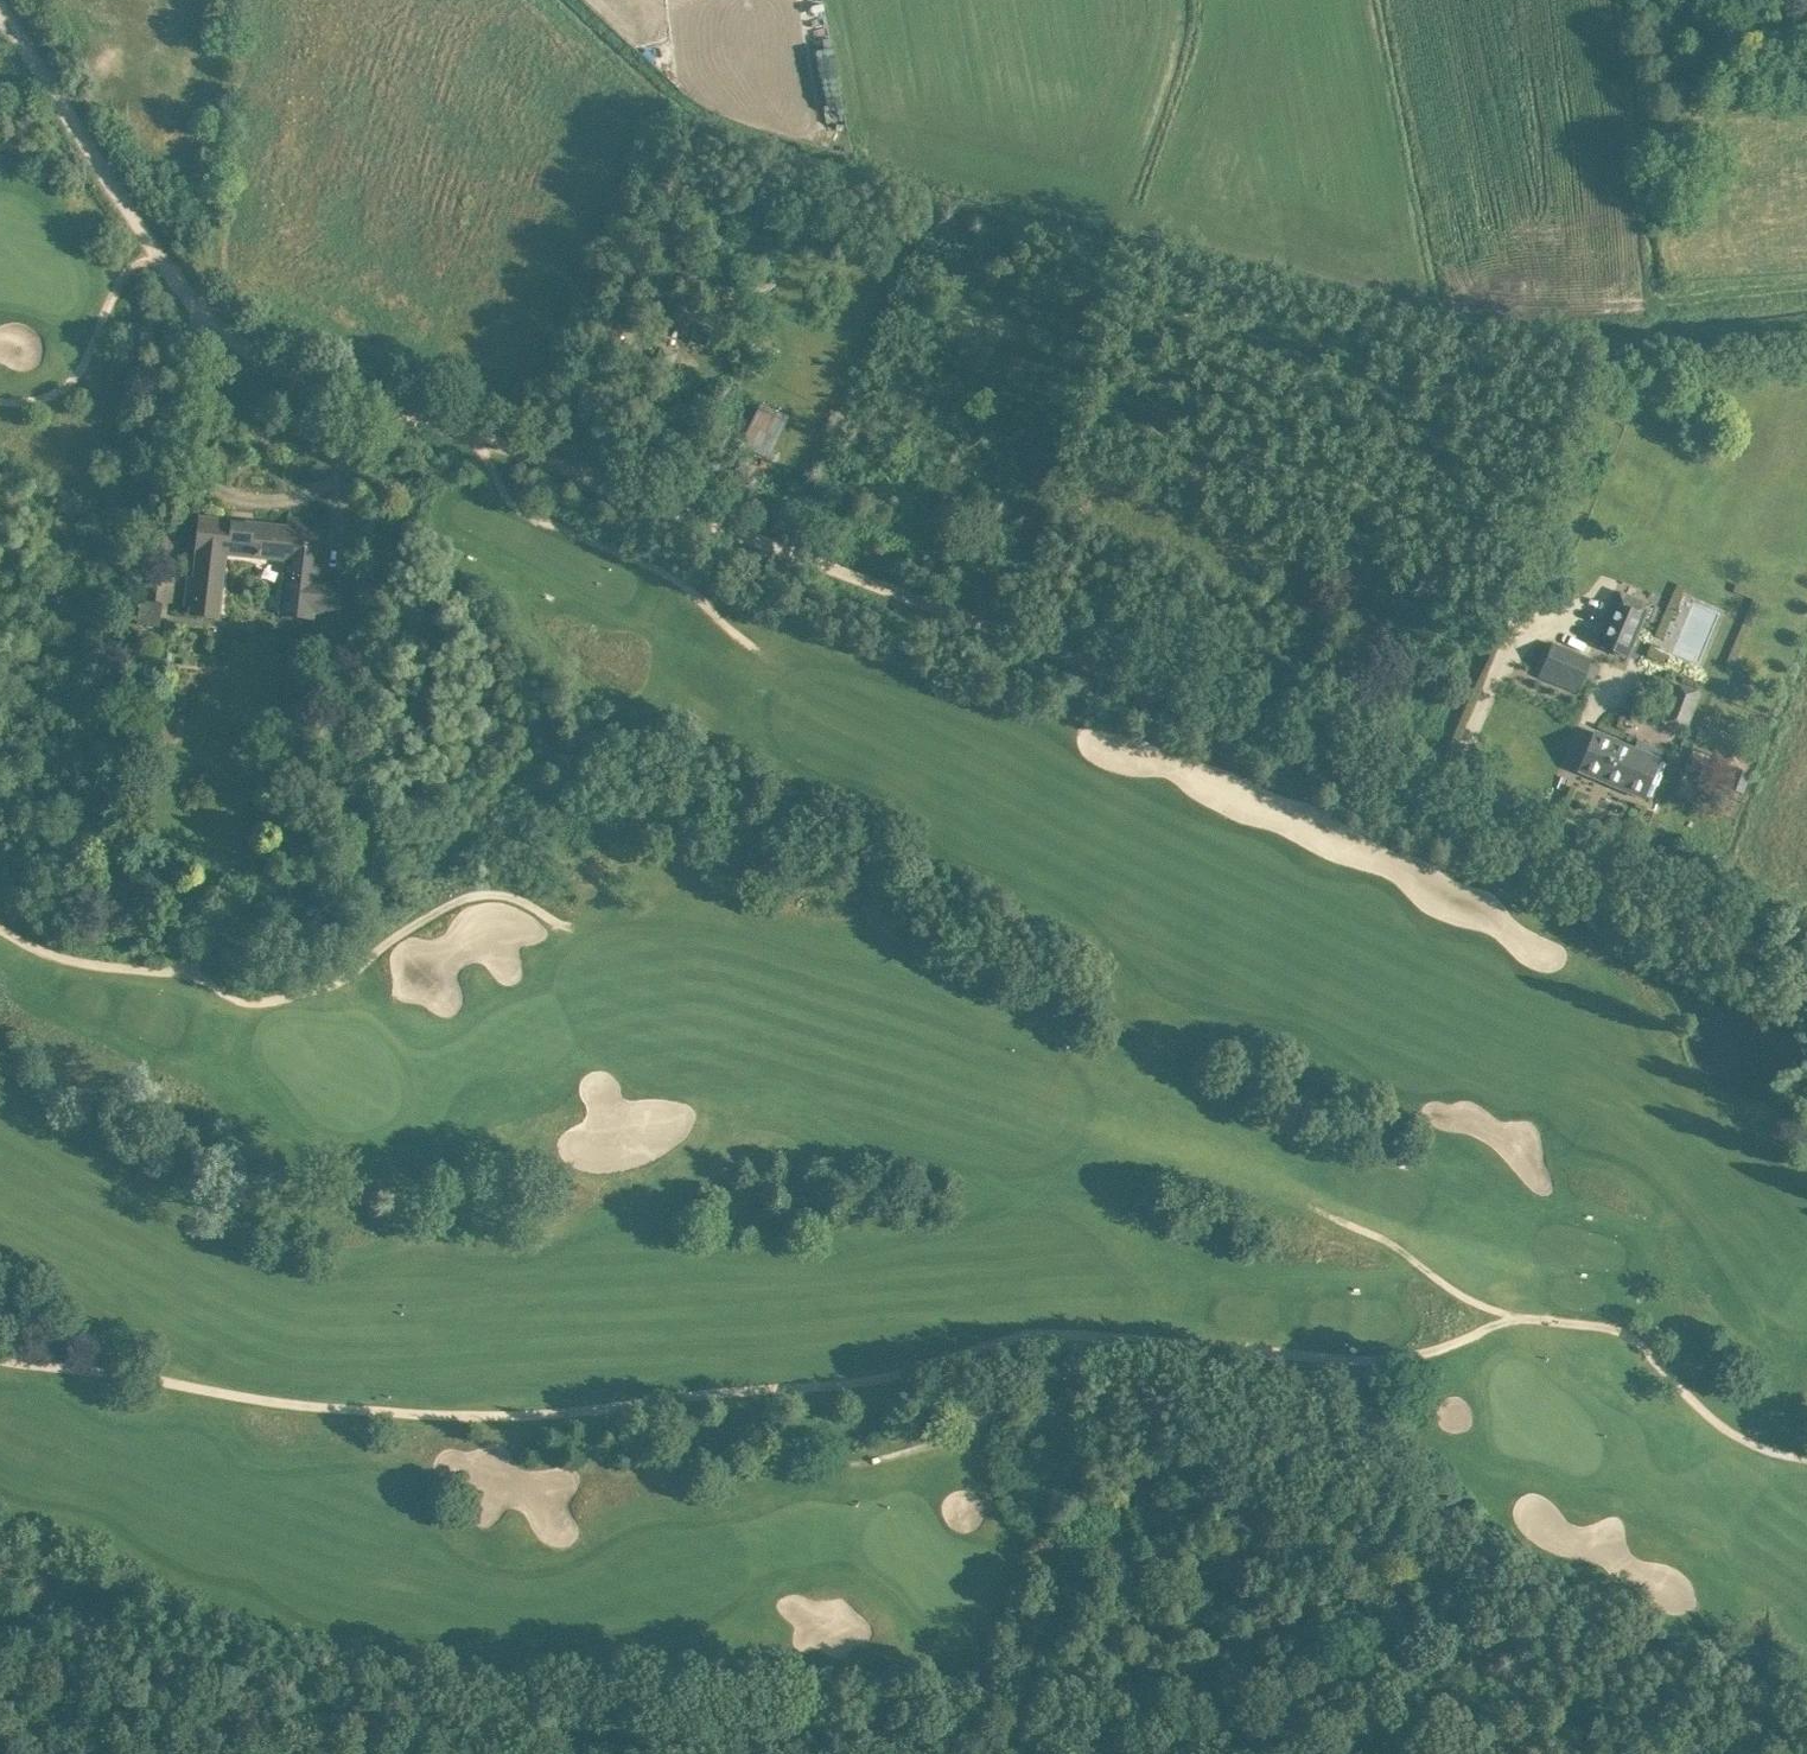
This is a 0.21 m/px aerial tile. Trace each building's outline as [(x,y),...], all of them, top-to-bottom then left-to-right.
[(288,528),(200,519),(196,549),(200,550),(195,581),(188,580),(185,606),(202,609),(201,617),(217,619),(226,556),(262,561),(263,553),(288,556),(280,618),(336,626),(341,582),(316,579),(323,522),(289,518),(288,528)] [(156,602),(174,603),(176,577),(158,575),(156,602)] [(1596,643),(1629,656),(1650,604),(1617,591),(1596,643)] [(139,610),(138,623),(156,625),(158,604),(140,603),(139,610)] [(1538,677),(1578,693),(1591,659),(1551,644),(1538,677)] [(1678,685),(1664,718),(1686,727),(1699,693),(1678,685)] [(1595,732),(1578,771),(1643,799),(1659,759),(1595,732)] [(1708,854),(1702,867),(1712,871),(1717,858),(1708,854)] [(1318,1609),(1332,1616),(1339,1602),(1326,1596),(1318,1609)]
